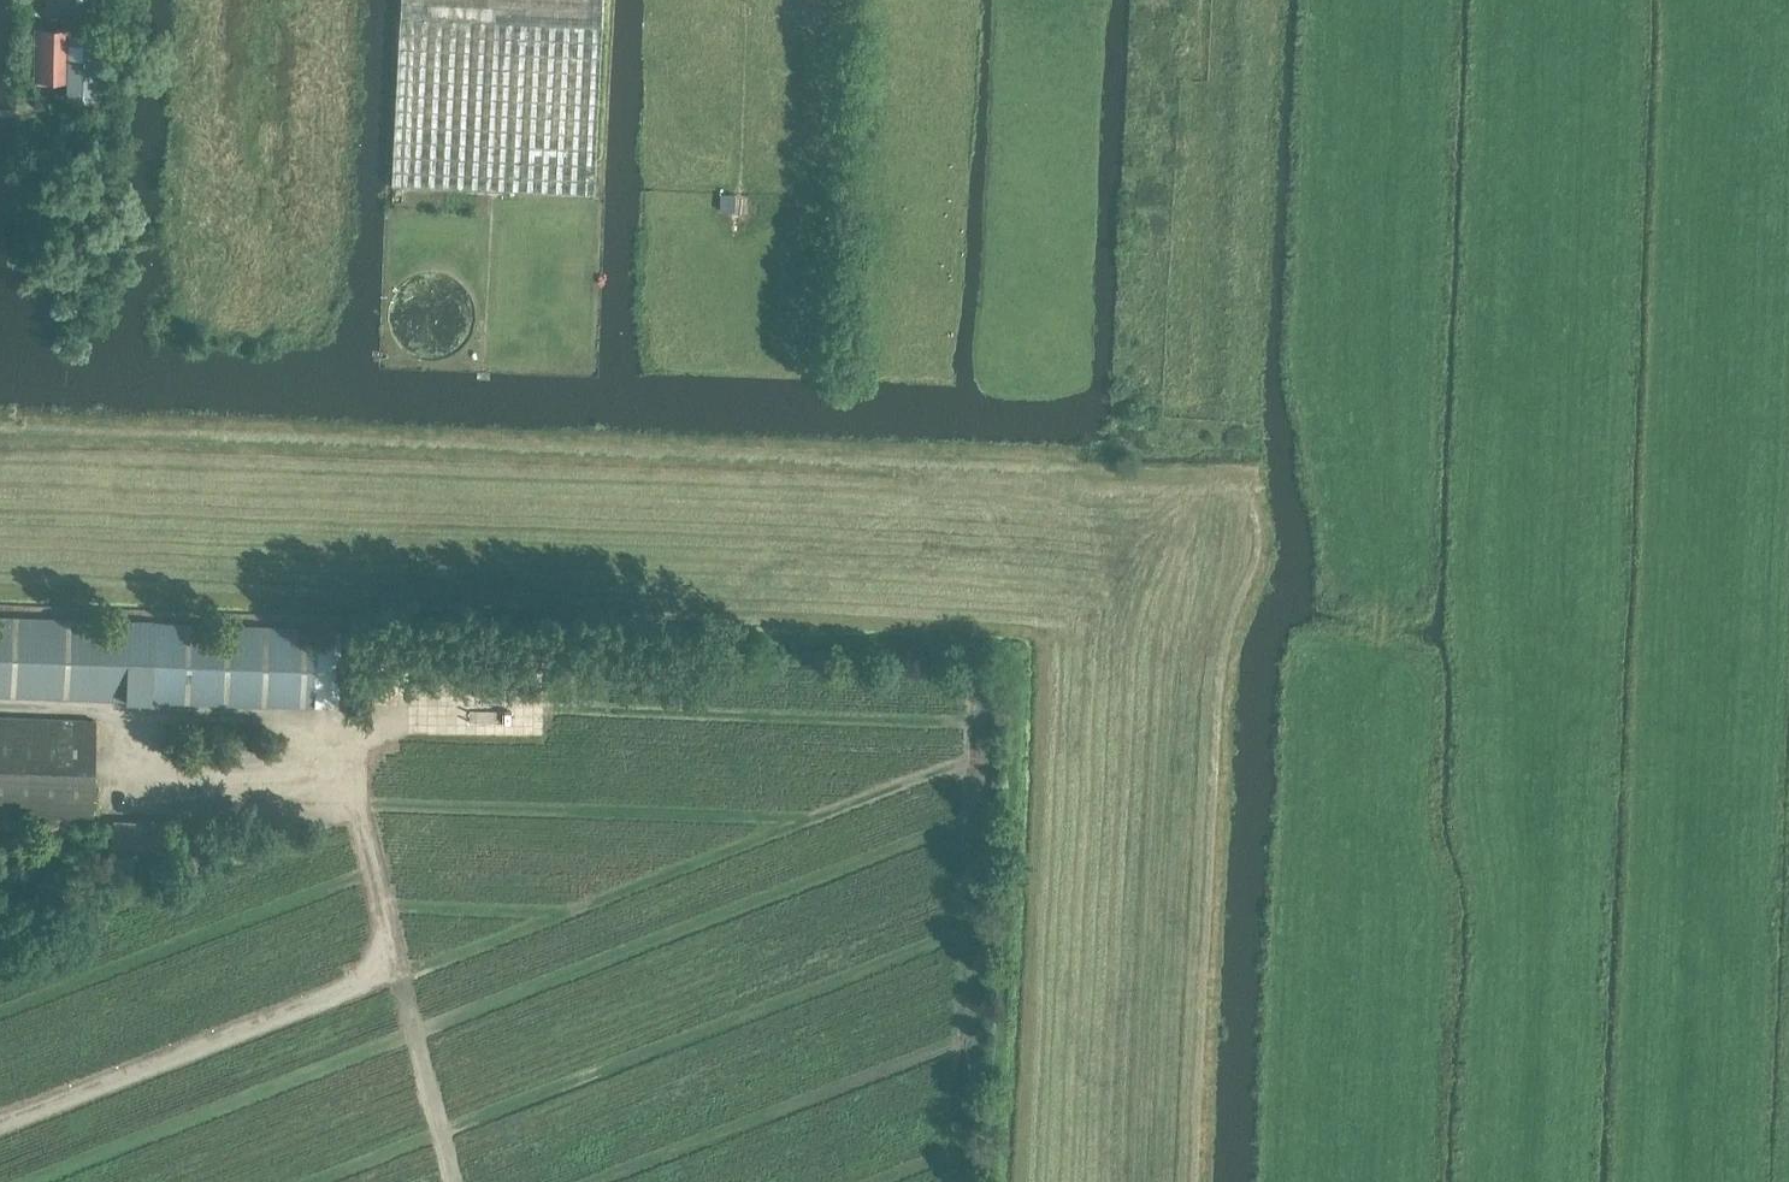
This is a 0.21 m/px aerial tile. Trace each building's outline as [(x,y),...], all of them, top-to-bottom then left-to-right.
[(500,190),(598,194),(604,43),(606,0),(402,0),(394,184),(500,190)] [(35,27),(34,79),(66,79),(67,27),(35,27)] [(67,98),(101,99),(102,29),(67,29),(67,98)] [(482,322),(483,313),(482,304),(479,295),(475,286),(470,279),(463,273),(455,268),(446,265),(437,263),(427,263),(418,266),(409,269),(402,275),(395,281),(390,289),(386,298),(384,307),(384,316),(386,325),(389,334),(394,342),(401,349),(408,354),(417,358),(426,361),(435,361),(444,360),(453,357),(461,353),(469,347),(475,339),(479,331),(482,322)] [(338,705),(340,632),(314,632),(315,624),(0,614),(0,694),(338,705)] [(92,722),(0,719),(0,813),(89,816),(92,722)] [(113,846),(171,848),(175,848),(175,820),(114,819),(113,846)]
